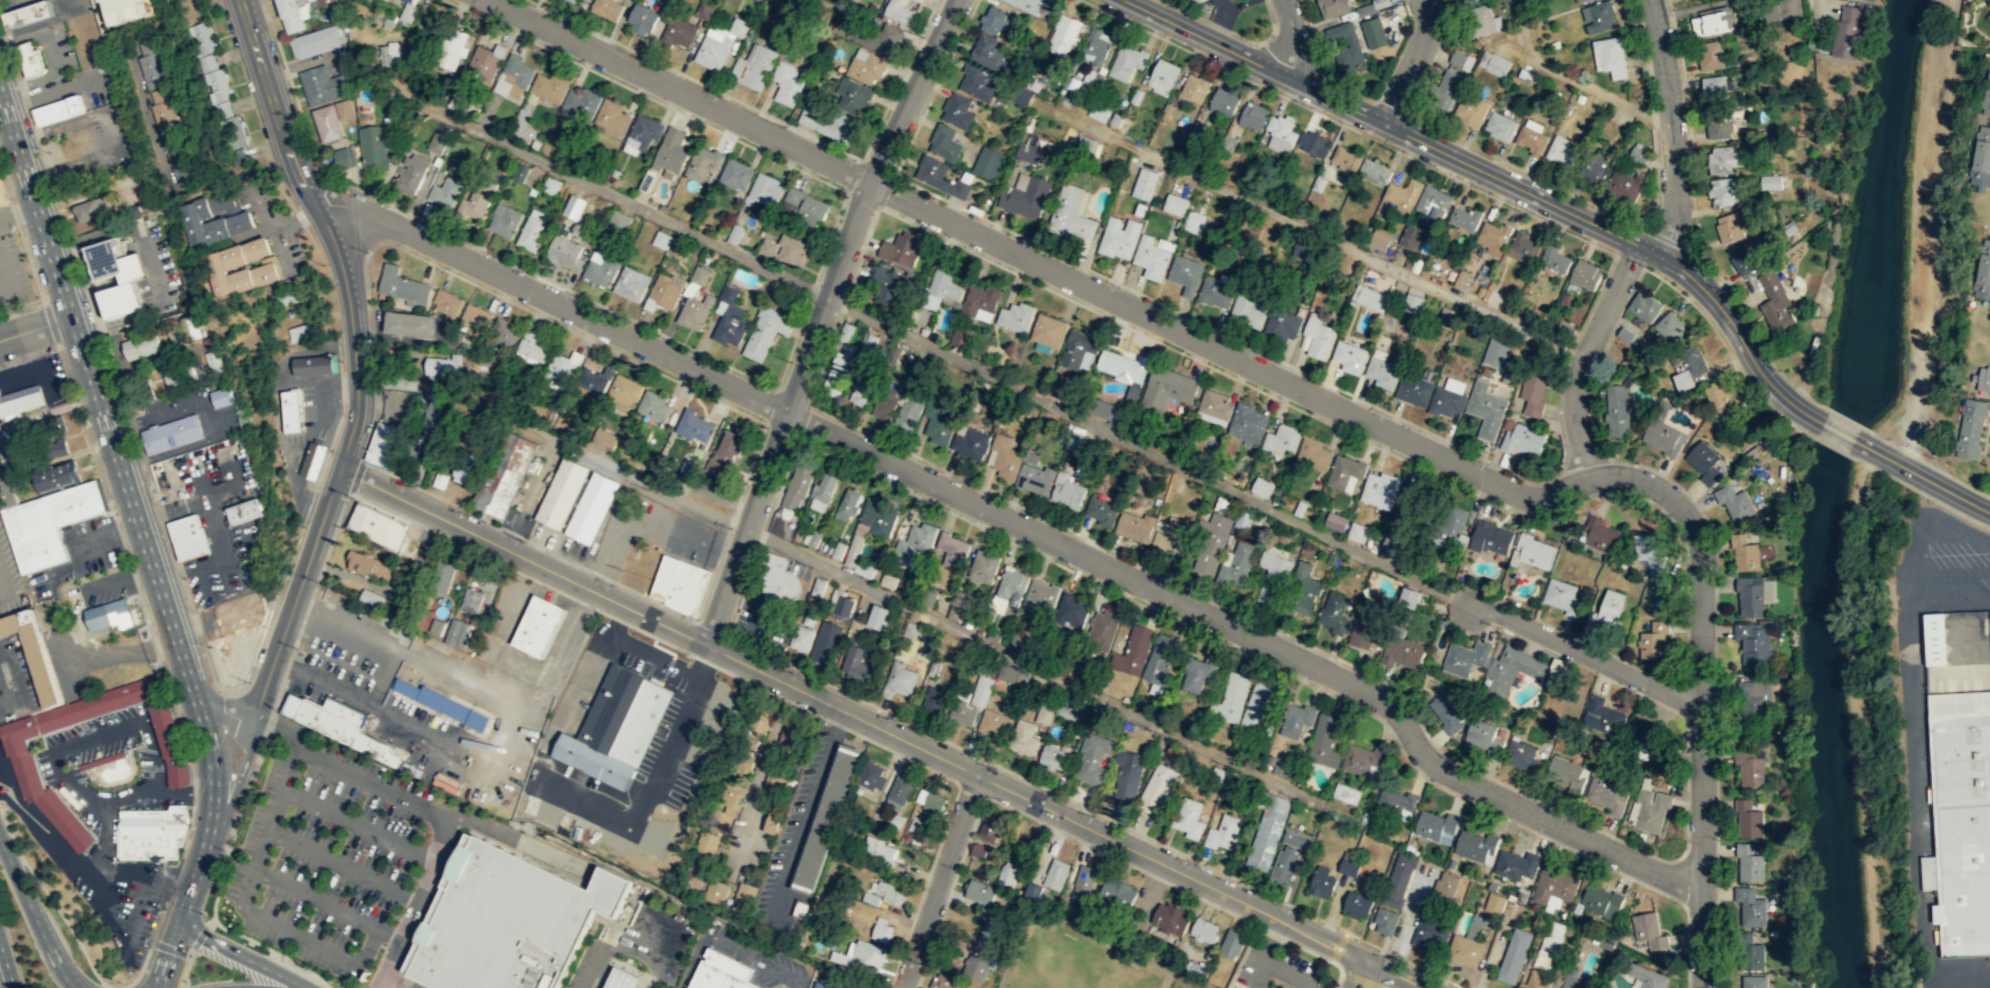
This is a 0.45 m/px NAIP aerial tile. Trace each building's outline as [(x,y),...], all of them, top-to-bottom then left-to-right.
[(51,0),(48,0),(6,14),(11,29),(56,15),(51,0)] [(163,13),(159,0),(105,0),(106,2),(110,1),(117,25),(163,13)] [(305,26),(298,3),(310,0),(278,0),(288,32),(305,26)] [(410,22),(418,5),(407,0),(399,17),(410,22)] [(591,9),(595,0),(614,0),(625,5),(617,21),(591,9)] [(714,6),(707,20),(694,14),(701,0),(714,6)] [(910,10),(900,5),(902,0),(888,0),(882,13),(903,23),(910,10)] [(1035,14),(1005,0),(1042,0),(1035,14)] [(1351,10),(1348,0),(1318,0),(1324,19),(1351,10)] [(1615,26),(1613,19),(1615,18),(1609,0),(1606,0),(1588,6),(1592,23),(1584,25),(1587,34),(1615,26)] [(1359,17),(1356,7),(1375,1),(1378,11),(1359,17)] [(660,13),(657,22),(651,33),(648,31),(645,36),(633,30),(635,24),(628,20),(637,2),(660,13)] [(1489,3),(1497,28),(1475,36),(1472,23),(1478,21),(1474,7),(1489,3)] [(1853,58),(1830,55),(1835,20),(1839,20),(1842,4),(1861,7),(1853,58)] [(990,5),(1006,13),(996,34),(979,27),(990,5)] [(1731,29),(1727,5),(1691,13),(1693,30),(1704,27),(1705,34),(1731,29)] [(1061,11),(1082,21),(1065,57),(1045,49),(1061,11)] [(697,28),(671,16),(658,43),(669,48),(673,41),(688,48),(697,28)] [(741,38),(748,23),(734,16),(727,31),(741,38)] [(1370,50),(1389,44),(1380,16),(1361,22),(1370,50)] [(197,57),(219,50),(210,20),(189,27),(197,57)] [(1367,66),(1352,20),(1325,29),(1329,42),(1346,37),(1350,47),(1334,52),(1341,74),(1367,66)] [(902,30),(893,50),(890,48),(886,55),(852,39),(860,21),(880,31),(884,22),(902,30)] [(335,23),(341,41),(295,56),(289,38),(335,23)] [(455,70),(468,32),(449,25),(435,63),(455,70)] [(1093,25),(1103,29),(1100,36),(1112,41),(1101,66),(1078,57),(1093,25)] [(1517,46),(1531,42),(1526,27),(1513,31),(1517,46)] [(981,30),(996,38),(993,46),(1007,52),(998,71),(968,57),(981,30)] [(734,39),(718,72),(693,60),(705,33),(722,41),(725,35),(734,39)] [(1626,78),(1620,36),(1592,40),(1593,51),(1599,50),(1602,71),(1609,70),(1611,80),(1626,78)] [(1701,70),(1724,66),(1720,39),(1697,43),(1701,70)] [(38,48),(45,70),(44,71),(44,73),(26,79),(22,65),(19,66),(12,46),(30,40),(33,49),(38,48)] [(136,45),(146,91),(169,86),(159,41),(136,45)] [(1122,42),(1140,50),(1141,48),(1150,52),(1142,69),(1135,65),(1127,82),(1108,74),(1122,42)] [(468,65),(492,77),(502,57),(489,50),(490,48),(478,43),(468,65)] [(778,53),(759,91),(739,82),(757,43),(778,53)] [(399,64),(398,54),(390,54),(388,44),(379,44),(381,64),(399,64)] [(1474,58),(1455,49),(1448,62),(1468,71),(1474,58)] [(1511,61),(1504,78),(1484,69),(1485,68),(1477,64),(1484,49),(1492,53),(1492,52),(1511,61)] [(526,89),(536,67),(523,60),(524,56),(512,50),(502,69),(518,78),(516,83),(526,89)] [(889,60),(885,70),(883,70),(878,80),(874,78),(871,85),(845,73),(854,55),(864,60),(869,51),(889,60)] [(745,60),(735,80),(728,76),(738,56),(745,60)] [(222,69),(215,71),(211,57),(201,60),(217,115),(234,110),(222,69)] [(1160,57),(1180,66),(1175,77),(1168,93),(1147,83),(1160,57)] [(792,107),(805,79),(795,74),(798,69),(779,60),(770,78),(778,81),(777,84),(779,85),(774,98),(792,107)] [(988,102),(997,84),(985,78),(987,74),(981,71),(983,68),(966,61),(962,70),(965,72),(958,88),(988,102)] [(1987,61),(1989,61),(1989,115),(1979,113),(1988,70),(1986,70),(1987,61)] [(310,106),(349,94),(342,72),(329,77),(325,62),(299,71),(310,106)] [(1456,98),(1460,91),(1457,90),(1464,76),(1446,67),(1430,102),(1448,111),(1453,97),(1456,98)] [(559,103),(571,79),(553,70),(550,77),(539,71),(530,89),(559,103)] [(1211,81),(1201,102),(1187,96),(1185,101),(1176,97),(1190,72),(1199,77),(1200,76),(1211,81)] [(1702,77),(1705,97),(1728,94),(1725,74),(1702,77)] [(875,91),(842,76),(834,91),(838,93),(833,104),(857,116),(861,106),(865,107),(868,100),(870,100),(875,91)] [(1240,96),(1231,116),(1209,105),(1213,95),(1218,85),(1240,96)] [(603,94),(591,118),(562,105),(570,87),(582,92),(585,86),(603,94)] [(457,106),(464,92),(455,87),(448,101),(457,106)] [(1137,104),(1144,91),(1136,87),(1130,101),(1137,104)] [(150,92),(153,127),(175,125),(172,90),(150,92)] [(953,90),(980,102),(966,130),(941,118),(953,90)] [(87,110),(82,94),(34,109),(39,126),(88,112),(87,110)] [(1477,128),(1489,102),(1472,95),(1471,98),(1463,95),(1454,113),(1462,118),(1461,121),(1477,128)] [(606,96),(625,104),(622,111),(633,116),(624,135),(594,121),(606,96)] [(340,119),(355,115),(349,97),(334,102),(340,119)] [(1254,101),(1270,109),(1261,131),(1238,120),(1246,104),(1252,106),(1254,101)] [(344,135),(333,102),(312,109),(323,142),(344,135)] [(1175,106),(1166,102),(1161,115),(1168,119),(1175,106)] [(1112,111),(1094,103),(1088,115),(1106,123),(1112,111)] [(819,111),(812,127),(797,121),(805,104),(819,111)] [(851,137),(852,137),(859,122),(835,110),(828,125),(819,121),(815,130),(847,145),(851,137)] [(1518,121),(1507,143),(1489,134),(1491,131),(1484,128),(1493,110),(1518,121)] [(1123,115),(1118,127),(1109,123),(1114,111),(1123,115)] [(666,124),(640,112),(626,142),(646,151),(653,137),(659,139),(666,124)] [(1287,154),(1267,145),(1272,134),(1270,133),(1271,130),(1265,128),(1271,114),(1277,117),(1279,114),(1285,117),(1287,113),(1294,117),(1292,122),(1295,123),(1293,129),(1298,132),(1287,154)] [(1709,138),(1732,136),(1731,120),(1724,120),(1723,116),(1707,117),(1709,138)] [(227,150),(244,148),(241,118),(224,120),(227,150)] [(1196,119),(1207,124),(1201,138),(1190,132),(1196,119)] [(938,121),(955,130),(951,139),(962,144),(954,162),(928,150),(932,142),(929,141),(938,121)] [(1539,157),(1549,135),(1523,123),(1514,141),(1522,145),(1523,143),(1530,146),(1529,150),(1532,151),(1531,154),(1539,157)] [(1976,123),(1989,126),(1989,186),(1969,182),(1970,176),(1968,175),(1969,166),(1971,166),(1975,139),(1973,139),(1976,123)] [(359,127),(371,124),(383,125),(386,155),(389,155),(390,161),(390,169),(364,170),(359,127)] [(670,124),(687,131),(681,143),(691,148),(679,174),(654,161),(670,124)] [(1302,129),(1308,131),(1309,130),(1327,138),(1324,144),(1329,147),(1323,159),(1301,148),(1302,145),(1296,142),(1302,129)] [(440,153),(447,138),(434,132),(427,147),(440,153)] [(185,135),(162,143),(176,186),(200,178),(185,135)] [(1579,150),(1569,171),(1562,167),(1563,165),(1559,163),(1561,160),(1553,156),(1552,158),(1545,155),(1553,138),(1579,150)] [(1037,165),(1040,157),(1043,148),(1020,141),(1014,157),(1037,165)] [(699,143),(715,151),(716,148),(725,153),(719,166),(711,171),(708,170),(702,181),(685,173),(699,143)] [(357,163),(356,153),(351,144),(333,150),(335,160),(339,170),(357,163)] [(983,144),(1004,154),(993,179),(971,169),(983,144)] [(1363,154),(1352,177),(1343,173),(1345,169),(1338,166),(1339,163),(1331,159),(1338,144),(1345,147),(1344,149),(1350,152),(1351,149),(1354,150),(1363,154)] [(1712,146),(1733,145),(1733,151),(1749,150),(1749,165),(1733,165),(1734,172),(1711,173),(1710,153),(1713,152),(1712,146)] [(1612,159),(1598,185),(1589,180),(1590,177),(1578,171),(1589,148),(1612,159)] [(923,152),(948,164),(941,178),(954,184),(957,176),(972,183),(964,199),(914,176),(919,165),(918,164),(923,152)] [(428,165),(411,156),(397,187),(414,193),(428,165)] [(728,156),(746,165),(746,167),(753,170),(744,189),(718,178),(728,156)] [(1365,156),(1387,166),(1386,168),(1392,171),(1386,183),(1380,180),(1379,182),(1358,172),(1365,156)] [(523,182),(530,166),(519,161),(511,177),(523,182)] [(1141,166),(1159,172),(1149,200),(1131,194),(1141,166)] [(1637,172),(1647,177),(1635,202),(1606,189),(1616,168),(1635,177),(1637,172)] [(765,223),(783,186),(775,183),(777,179),(758,170),(743,202),(750,205),(753,198),(763,203),(755,218),(765,223)] [(548,174),(541,189),(555,194),(562,180),(548,174)] [(1052,182),(1030,174),(1024,191),(1012,186),(1010,192),(1002,189),(997,206),(1011,211),(1013,210),(1038,221),(1052,182)] [(1782,188),(1783,181),(1782,174),(1761,175),(1762,189),(1782,188)] [(447,175),(463,183),(450,209),(427,198),(434,183),(442,187),(447,175)] [(489,208),(483,220),(468,213),(465,218),(455,213),(463,196),(469,199),(481,175),(498,182),(486,207),(489,208)] [(1317,175),(1326,179),(1320,192),(1311,188),(1317,175)] [(1411,177),(1424,183),(1411,210),(1383,197),(1390,182),(1406,188),(1411,177)] [(1735,203),(1732,177),(1711,179),(1714,206),(1735,203)] [(1098,221),(1091,241),(1047,226),(1063,182),(1084,189),(1075,214),(1098,221)] [(1454,197),(1426,183),(1415,208),(1432,215),(1429,221),(1439,226),(1454,197)] [(796,205),(803,192),(789,185),(782,199),(796,205)] [(577,219),(587,199),(572,192),(563,213),(577,219)] [(1183,216),(1188,199),(1168,192),(1162,209),(1183,216)] [(251,233),(247,213),(236,216),(231,193),(178,204),(187,246),(251,233)] [(828,204),(806,194),(795,218),(815,228),(819,219),(821,220),(828,204)] [(78,222),(107,212),(105,205),(107,204),(105,199),(103,200),(102,195),(95,197),(73,205),(78,222)] [(524,212),(508,205),(503,216),(495,213),(488,227),(511,238),(524,212)] [(1455,205),(1472,213),(1475,207),(1483,211),(1473,232),(1449,221),(1455,205)] [(1144,216),(1147,208),(1141,206),(1138,214),(1144,216)] [(632,216),(621,240),(604,231),(615,208),(632,216)] [(1190,208),(1206,214),(1199,234),(1183,228),(1190,208)] [(1723,244),(1746,236),(1741,219),(1750,216),(1747,208),(1718,217),(1720,223),(1717,224),(1723,244)] [(536,252),(542,240),(539,238),(547,222),(530,213),(516,243),(536,252)] [(1109,214),(1123,219),(1120,228),(1124,229),(1128,217),(1142,222),(1128,259),(1115,253),(1113,256),(1097,250),(1109,214)] [(1787,234),(1798,227),(1792,219),(1782,226),(1787,234)] [(1485,220),(1502,228),(1505,222),(1513,226),(1498,257),(1491,253),(1487,250),(1487,246),(1476,240),(1485,220)] [(743,227),(735,243),(726,239),(733,223),(743,227)] [(1398,243),(1415,250),(1424,230),(1416,227),(1408,223),(1398,243)] [(1384,251),(1388,243),(1392,234),(1376,227),(1368,244),(1384,251)] [(652,242),(667,249),(673,236),(658,229),(652,242)] [(876,255),(879,247),(883,239),(893,243),(898,232),(902,234),(904,229),(921,237),(916,250),(918,251),(912,267),(892,259),(891,261),(876,255)] [(1518,229),(1529,234),(1527,237),(1541,244),(1534,259),(1528,256),(1525,262),(1507,253),(1518,229)] [(1142,232),(1154,236),(1152,243),(1171,250),(1160,282),(1142,276),(1145,267),(1132,262),(1142,232)] [(557,233),(546,256),(579,272),(585,259),(579,256),(583,245),(557,233)] [(807,245),(782,233),(777,244),(778,244),(781,246),(774,260),(798,271),(806,254),(803,252),(807,245)] [(108,318),(139,308),(139,307),(141,306),(142,306),(134,281),(131,282),(131,280),(134,279),(134,277),(145,273),(138,251),(119,257),(115,245),(120,243),(118,235),(85,246),(97,278),(119,272),(122,283),(99,291),(108,318)] [(685,259),(693,245),(675,236),(668,251),(679,256),(685,259)] [(1981,237),(1978,252),(1979,252),(1974,284),(1972,284),(1972,289),(1973,289),(1973,296),(1989,298),(1989,238),(1981,237)] [(778,244),(772,258),(758,251),(764,238),(777,244),(778,244)] [(1314,263),(1319,244),(1298,238),(1293,258),(1314,263)] [(202,255),(213,298),(278,282),(272,260),(271,260),(265,239),(202,255)] [(1742,277),(1762,263),(1748,240),(1731,251),(1734,256),(1731,258),(1742,277)] [(1548,243),(1559,248),(1558,252),(1572,258),(1564,274),(1540,262),(1548,243)] [(1204,264),(1192,298),(1182,294),(1185,285),(1166,278),(1175,253),(1204,264)] [(608,287),(621,262),(605,254),(601,263),(591,258),(583,275),(608,287)] [(1594,291),(1598,281),(1602,272),(1597,269),(1598,266),(1580,258),(1570,279),(1594,291)] [(427,304),(432,284),(397,275),(400,264),(385,261),(378,290),(427,304)] [(873,263),(889,269),(888,271),(909,278),(900,303),(874,294),(878,283),(867,279),(873,263)] [(639,302),(647,285),(637,280),(641,271),(625,264),(613,289),(639,302)] [(704,286),(711,271),(697,264),(689,278),(704,286)] [(936,267),(953,273),(950,282),(963,287),(959,300),(946,296),(945,299),(928,293),(936,267)] [(1775,332),(1760,304),(1771,299),(1758,276),(1773,268),(1792,303),(1784,307),(1788,314),(1792,312),(1797,321),(1775,332)] [(661,271),(649,295),(656,299),(656,301),(673,310),(684,287),(670,280),(672,276),(661,271)] [(1206,274),(1229,283),(1227,288),(1234,290),(1228,309),(1198,298),(1206,274)] [(710,338),(727,302),(718,298),(724,283),(738,290),(732,303),(743,309),(740,317),(748,321),(737,346),(727,341),(726,345),(710,338)] [(1384,313),(1390,298),(1357,283),(1351,298),(1384,313)] [(969,284),(984,289),(986,286),(1000,291),(992,312),(978,307),(975,316),(960,311),(969,284)] [(1485,287),(1482,295),(1476,293),(1479,285),(1485,287)] [(1504,292),(1495,310),(1482,303),(1491,285),(1504,292)] [(1239,287),(1258,293),(1253,309),(1265,313),(1260,329),(1229,317),(1239,287)] [(279,305),(302,300),(299,288),(276,293),(279,305)] [(439,288),(463,299),(454,319),(430,307),(439,288)] [(1648,324),(1660,304),(1644,293),(1643,295),(1636,291),(1625,308),(1648,324)] [(677,320),(689,294),(703,301),(708,292),(716,297),(700,330),(677,320)] [(1427,299),(1408,293),(1402,310),(1421,317),(1427,299)] [(1001,306),(1008,309),(1011,302),(1018,305),(1020,301),(1034,306),(1025,333),(995,322),(1001,306)] [(469,302),(493,313),(487,327),(478,323),(475,329),(459,322),(469,302)] [(761,363),(741,353),(758,315),(756,314),(761,304),(794,319),(786,335),(776,330),(761,363)] [(1443,305),(1436,324),(1452,330),(1459,311),(1443,305)] [(1303,317),(1273,306),(1264,331),(1287,340),(1289,334),(1296,337),(1303,317)] [(387,310),(435,315),(433,337),(385,331),(387,310)] [(1668,310),(1652,326),(1672,344),(1684,332),(1679,327),(1682,324),(1668,310)] [(1311,311),(1324,315),(1321,323),(1337,329),(1326,360),(1306,354),(1312,337),(1303,333),(1311,311)] [(1038,312),(1068,322),(1058,349),(1030,339),(1038,312)] [(201,336),(194,313),(177,318),(185,341),(201,336)] [(498,315),(523,327),(514,347),(504,343),(505,340),(491,333),(498,315)] [(1559,320),(1574,327),(1569,339),(1553,332),(1559,320)] [(845,321),(855,325),(847,341),(837,337),(845,321)] [(308,322),(312,336),(289,342),(288,337),(289,337),(286,328),(308,322)] [(949,343),(955,326),(972,331),(967,348),(949,343)] [(1633,334),(1627,343),(1614,335),(1620,326),(1633,334)] [(553,343),(544,362),(517,349),(527,328),(537,333),(536,335),(553,343)] [(1071,328),(1058,363),(1077,370),(1085,349),(1096,353),(1101,338),(1071,328)] [(127,360),(161,349),(155,330),(121,341),(127,360)] [(1483,362),(1494,331),(1515,338),(1504,369),(1483,362)] [(878,336),(870,352),(861,348),(869,332),(878,336)] [(1337,339),(1368,350),(1359,376),(1341,369),(1343,363),(1331,359),(1337,339)] [(901,348),(894,364),(885,359),(892,344),(901,348)] [(1700,346),(1710,371),(1693,378),(1691,370),(1686,372),(1680,353),(1700,346)] [(1103,348),(1136,360),(1139,354),(1150,358),(1147,366),(1146,366),(1140,383),(1132,380),(1131,384),(1113,378),(1115,375),(1096,368),(1099,358),(1103,348)] [(223,370),(217,349),(204,353),(210,374),(223,370)] [(578,364),(569,384),(544,373),(555,350),(572,358),(571,361),(578,364)] [(850,357),(836,350),(832,360),(834,360),(822,385),(826,388),(824,391),(837,398),(844,382),(843,382),(847,373),(844,372),(850,357)] [(452,358),(427,356),(425,377),(458,380),(461,353),(453,352),(452,358)] [(334,372),(333,354),(291,357),(292,375),(334,372)] [(1365,374),(1371,354),(1402,365),(1393,390),(1374,384),(1376,378),(1365,374)] [(923,378),(930,362),(917,355),(910,371),(923,378)] [(168,387),(196,378),(190,360),(162,370),(168,387)] [(1541,418),(1546,400),(1542,399),(1550,367),(1529,363),(1520,397),(1527,399),(1523,413),(1541,418)] [(1154,364),(1200,380),(1192,404),(1168,395),(1160,418),(1148,414),(1137,411),(1154,364)] [(1979,366),(1975,389),(1989,391),(1989,368),(1979,366)] [(602,395),(610,379),(585,367),(578,385),(602,395)] [(1675,376),(1681,392),(1697,386),(1693,378),(1691,370),(1686,372),(1675,376)] [(618,372),(644,384),(634,406),(608,395),(618,372)] [(864,407),(877,380),(861,372),(847,399),(864,407)] [(1403,372),(1395,396),(1426,407),(1434,383),(1403,372)] [(1465,411),(1477,377),(1490,382),(1486,392),(1508,399),(1494,442),(1477,436),(1484,417),(1465,411)] [(45,404),(0,417),(0,395),(38,383),(45,404)] [(1727,383),(1708,389),(1717,416),(1735,410),(1727,383)] [(1428,412),(1437,384),(1468,396),(1462,413),(1455,411),(1453,417),(1440,413),(1439,415),(1428,412)] [(1630,435),(1630,424),(1628,399),(1627,386),(1624,387),(1624,384),(1616,384),(1607,386),(1610,438),(1630,435)] [(215,407),(235,403),(231,386),(211,390),(215,407)] [(1205,387),(1230,396),(1227,402),(1233,405),(1225,426),(1195,415),(1205,387)] [(301,431),(297,389),(278,390),(282,432),(301,431)] [(647,389),(667,399),(664,403),(672,407),(665,423),(637,409),(647,389)] [(887,422),(899,398),(881,389),(870,413),(887,422)] [(431,451),(450,395),(434,390),(416,437),(424,440),(421,447),(431,451)] [(909,396),(924,402),(910,432),(892,424),(904,400),(907,401),(909,396)] [(1675,458),(1683,442),(1678,441),(1681,431),(1663,422),(1671,403),(1660,397),(1642,439),(1665,450),(1663,454),(1675,458)] [(1977,459),(1980,444),(1977,443),(1982,416),(1985,417),(1987,401),(1962,397),(1961,403),(1963,404),(1955,456),(1977,459)] [(946,447),(955,419),(941,414),(944,404),(927,398),(922,414),(929,417),(923,434),(930,436),(928,441),(946,447)] [(1238,400),(1255,406),(1254,409),(1269,415),(1258,444),(1227,432),(1238,400)] [(1099,416),(1111,419),(1109,423),(1119,425),(1124,407),(1103,402),(1099,416)] [(715,424),(707,442),(693,436),(692,439),(674,430),(686,405),(695,409),(694,413),(715,424)] [(203,436),(195,412),(157,425),(157,423),(148,426),(148,427),(140,430),(147,454),(203,436)] [(57,414),(62,431),(38,440),(32,422),(57,414)] [(389,467),(403,430),(376,420),(364,458),(389,467)] [(1500,447),(1508,429),(1514,431),(1517,422),(1547,433),(1538,457),(1516,448),(1514,453),(1500,447)] [(1267,431),(1275,434),(1279,423),(1302,431),(1295,451),(1274,445),(1272,451),(1262,447),(1267,431)] [(619,436),(613,450),(592,440),(600,424),(607,428),(606,430),(619,436)] [(980,461),(990,435),(966,427),(963,436),(955,433),(950,447),(958,450),(956,453),(980,461)] [(539,444),(508,428),(473,503),(504,518),(539,444)] [(741,435),(731,458),(725,455),(723,459),(713,455),(725,428),(741,435)] [(1014,479),(1024,451),(1010,446),(1013,437),(996,431),(990,447),(997,449),(992,466),(999,469),(997,474),(1014,479)] [(1067,446),(1084,452),(1089,437),(1072,431),(1067,446)] [(1304,435),(1323,441),(1321,447),(1333,451),(1326,471),(1296,460),(1304,435)] [(72,451),(41,461),(39,452),(44,450),(43,444),(64,437),(66,443),(69,442),(72,451)] [(421,444),(414,465),(409,463),(407,467),(401,464),(402,460),(397,458),(404,439),(421,444)] [(1710,487),(1717,480),(1722,473),(1714,465),(1721,457),(1701,439),(1694,448),(1685,457),(1704,474),(1700,478),(1710,487)] [(328,446),(316,479),(299,474),(311,440),(328,446)] [(470,485),(472,480),(473,480),(480,456),(466,451),(465,456),(461,454),(453,479),(470,485)] [(710,454),(727,462),(722,476),(704,468),(710,454)] [(1337,454),(1358,461),(1359,460),(1368,463),(1362,479),(1350,475),(1345,491),(1326,484),(1337,454)] [(588,467),(559,529),(534,517),(563,455),(588,467)] [(685,457),(694,461),(686,478),(677,474),(685,457)] [(82,480),(75,460),(54,467),(53,464),(32,471),(39,494),(82,480)] [(1048,495),(1057,469),(1046,465),(1044,469),(1023,461),(1015,484),(1048,495)] [(780,506),(795,511),(801,496),(804,497),(813,469),(796,464),(791,477),(790,476),(780,506)] [(618,481),(591,543),(564,531),(594,469),(618,481)] [(1376,488),(1382,471),(1401,478),(1390,510),(1359,499),(1365,484),(1376,488)] [(824,472),(837,478),(825,503),(812,496),(824,472)] [(1267,499),(1270,492),(1274,484),(1257,475),(1250,490),(1267,499)] [(109,510),(60,526),(58,526),(48,494),(99,478),(109,510)] [(1086,487),(1079,508),(1050,498),(1056,483),(1063,485),(1065,480),(1086,487)] [(1392,518),(1403,522),(1405,518),(1412,520),(1422,488),(1404,482),(1392,518)] [(1713,491),(1728,483),(1734,495),(1745,489),(1755,509),(1733,521),(1724,501),(1719,504),(1713,491)] [(847,519),(849,515),(852,516),(854,512),(855,513),(858,507),(854,505),(860,493),(847,487),(835,513),(847,519)] [(24,573),(69,558),(71,558),(60,526),(58,526),(48,494),(3,509),(24,573)] [(1111,527),(1119,505),(1091,495),(1084,514),(1099,519),(1098,523),(1111,527)] [(1214,508),(1233,515),(1238,502),(1219,495),(1214,508)] [(266,513),(260,496),(229,506),(234,524),(266,513)] [(898,510),(875,502),(875,499),(866,497),(858,522),(870,526),(868,531),(888,538),(898,510)] [(1301,517),(1307,503),(1299,499),(1293,513),(1301,517)] [(397,549),(349,526),(362,500),(411,523),(397,549)] [(1469,511),(1462,533),(1460,533),(1457,544),(1431,535),(1436,520),(1444,522),(1450,505),(1469,511)] [(1252,512),(1246,529),(1234,524),(1240,508),(1252,512)] [(1147,543),(1156,517),(1144,513),(1143,518),(1122,510),(1114,532),(1147,543)] [(1233,517),(1213,574),(1194,568),(1212,511),(1233,517)] [(1329,511),(1323,525),(1343,532),(1348,518),(1329,511)] [(170,521),(183,560),(214,550),(206,525),(203,526),(199,512),(170,521)] [(1260,524),(1264,515),(1256,512),(1252,521),(1260,524)] [(1583,529),(1591,512),(1601,517),(1599,522),(1617,529),(1617,530),(1624,534),(1614,555),(1585,542),(1590,532),(1583,529)] [(1150,548),(1163,552),(1164,547),(1178,551),(1188,521),(1170,515),(1164,533),(1156,530),(1150,548)] [(1479,517),(1492,521),(1491,523),(1515,531),(1506,554),(1488,548),(1487,550),(1481,548),(1480,551),(1469,547),(1479,517)] [(1352,520),(1347,537),(1363,542),(1369,526),(1352,520)] [(937,526),(928,553),(912,548),(909,557),(893,552),(898,537),(906,539),(911,523),(920,526),(922,521),(937,526)] [(814,548),(822,532),(813,529),(806,544),(814,548)] [(970,542),(961,569),(942,564),(946,550),(936,546),(942,529),(950,532),(949,535),(970,542)] [(1522,530),(1534,534),(1532,538),(1557,546),(1553,557),(1549,569),(1518,561),(1522,550),(1516,548),(1522,530)] [(1633,533),(1657,530),(1660,555),(1665,554),(1669,581),(1655,582),(1654,579),(1650,579),(1648,558),(1637,560),(1633,533)] [(1380,553),(1387,532),(1416,541),(1408,564),(1380,553)] [(1761,568),(1758,542),(1747,543),(1746,532),(1731,533),(1735,571),(1761,568)] [(843,563),(853,567),(864,537),(853,533),(843,563)] [(1256,545),(1238,538),(1229,566),(1221,563),(1215,579),(1225,584),(1227,580),(1242,584),(1256,545)] [(838,559),(845,544),(837,541),(830,556),(838,559)] [(388,578),(392,566),(385,563),(386,561),(350,548),(346,559),(350,560),(348,567),(371,576),(372,574),(388,578)] [(990,583),(1000,556),(977,548),(967,575),(990,583)] [(1338,550),(1333,564),(1326,562),(1330,552),(1332,552),(1333,548),(1338,550)] [(794,573),(788,569),(784,569),(787,560),(785,559),(786,557),(765,549),(762,590),(764,596),(767,599),(772,601),(777,602),(788,604),(792,603),(796,600),(799,596),(801,586),(798,578),(794,573)] [(1263,549),(1293,560),(1276,606),(1257,599),(1268,567),(1258,564),(1263,549)] [(693,616),(710,569),(703,567),(663,553),(655,578),(649,594),(664,600),(663,603),(693,616)] [(429,589),(445,595),(457,562),(442,556),(429,589)] [(1311,616),(1316,601),(1313,600),(1315,595),(1310,592),(1312,587),(1316,589),(1316,591),(1319,592),(1322,585),(1319,584),(1320,581),(1307,576),(1312,563),(1299,558),(1280,610),(1293,616),(1295,610),(1311,616)] [(1010,591),(1022,595),(1031,570),(1020,567),(1013,570),(1005,567),(995,595),(1007,599),(1010,591)] [(893,588),(897,576),(883,572),(879,583),(893,588)] [(820,596),(810,592),(816,576),(826,579),(820,596)] [(1551,576),(1578,586),(1574,596),(1582,599),(1576,617),(1565,613),(1566,609),(1543,600),(1551,576)] [(1765,615),(1765,576),(1736,576),(1737,584),(1736,591),(1740,591),(1740,615),(1765,615)] [(1048,618),(1031,611),(1032,609),(1023,606),(1032,578),(1059,588),(1048,618)] [(476,613),(484,591),(467,585),(460,608),(476,613)] [(1416,608),(1421,591),(1405,585),(1399,603),(1416,608)] [(384,596),(364,587),(359,598),(379,607),(384,596)] [(1608,587),(1626,593),(1614,632),(1585,623),(1590,609),(1599,612),(1608,587)] [(271,609),(266,623),(223,636),(212,604),(262,588),(271,609)] [(947,617),(960,621),(970,594),(957,589),(947,617)] [(546,657),(570,607),(540,593),(516,643),(546,657)] [(848,616),(854,599),(839,593),(833,611),(848,616)] [(1081,628),(1090,602),(1063,593),(1054,618),(1081,628)] [(86,609),(86,610),(93,631),(118,622),(120,628),(133,624),(137,623),(128,596),(86,609)] [(1348,642),(1362,596),(1392,604),(1388,618),(1378,616),(1369,648),(1348,642)] [(866,624),(874,602),(890,608),(882,630),(866,624)] [(1343,635),(1350,618),(1342,615),(1343,610),(1330,606),(1326,621),(1333,623),(1330,631),(1343,635)] [(35,607),(0,618),(0,636),(23,629),(48,704),(49,707),(67,702),(35,607)] [(810,625),(815,612),(807,608),(801,622),(810,625)] [(1105,608),(1121,613),(1108,651),(1092,645),(1096,634),(1089,632),(1097,610),(1103,612),(1105,608)] [(1945,664),(1943,611),(1922,613),(1925,664),(1945,664)] [(446,640),(466,646),(472,630),(469,628),(471,622),(455,616),(446,640)] [(448,621),(435,617),(431,631),(443,634),(448,621)] [(842,626),(822,618),(808,659),(828,666),(842,626)] [(1775,665),(1775,650),(1768,649),(1768,631),(1774,631),(1774,618),(1756,618),(1756,622),(1732,623),(1732,637),(1739,637),(1741,664),(1775,665)] [(919,624),(914,638),(901,633),(907,619),(919,624)] [(1652,620),(1669,619),(1669,632),(1665,632),(1665,657),(1640,657),(1640,631),(1652,631),(1652,620)] [(1139,676),(1154,629),(1134,622),(1123,654),(1114,651),(1109,666),(1139,676)] [(806,651),(814,629),(796,623),(788,644),(806,651)] [(1038,638),(1014,630),(1009,646),(1033,654),(1038,638)] [(1141,677),(1166,688),(1172,674),(1166,671),(1179,640),(1160,631),(1141,677)] [(1418,669),(1422,657),(1426,645),(1390,633),(1381,661),(1393,666),(1395,661),(1418,669)] [(1465,677),(1470,663),(1481,667),(1490,642),(1481,639),(1480,641),(1473,639),(1470,648),(1449,641),(1439,668),(1465,677)] [(1504,642),(1496,658),(1491,656),(1483,673),(1491,677),(1485,688),(1503,696),(1516,669),(1539,680),(1546,663),(1504,642)] [(873,665),(867,682),(845,675),(848,668),(842,665),(850,643),(865,648),(860,661),(873,665)] [(1181,687),(1187,670),(1184,669),(1189,656),(1204,661),(1206,656),(1219,660),(1213,678),(1205,675),(1199,693),(1181,687)] [(1563,677),(1568,661),(1551,656),(1547,663),(1547,673),(1563,677)] [(935,676),(940,663),(941,663),(942,661),(933,658),(927,674),(935,676)] [(909,696),(917,672),(903,667),(905,662),(894,659),(884,686),(909,696)] [(630,789),(677,690),(617,661),(581,737),(568,731),(556,754),(630,789)] [(997,676),(1001,662),(1022,669),(1029,672),(1024,685),(997,676)] [(1238,723),(1251,676),(1230,670),(1221,702),(1211,700),(1207,715),(1238,723)] [(78,853),(33,799),(27,802),(0,725),(157,674),(162,672),(189,759),(168,764),(166,756),(167,756),(149,699),(28,738),(46,789),(52,786),(98,838),(88,847),(78,853)] [(984,707),(994,679),(980,673),(970,702),(984,707)] [(495,717),(486,732),(395,688),(401,676),(425,688),(428,683),(495,717)] [(1240,724),(1270,734),(1275,721),(1265,717),(1277,685),(1257,678),(1240,724)] [(1766,721),(1766,701),(1773,701),(1773,681),(1737,680),(1737,694),(1743,694),(1742,720),(1766,721)] [(929,684),(921,707),(938,714),(946,690),(929,684)] [(1448,687),(1465,709),(1461,712),(1465,718),(1461,721),(1464,725),(1451,736),(1442,725),(1444,722),(1429,703),(1448,687)] [(1935,855),(1919,856),(1921,890),(1937,889),(1940,957),(1989,954),(1989,689),(1926,693),(1935,855)] [(399,767),(403,756),(391,750),(393,745),(362,730),(371,713),(331,695),(327,704),(307,695),(306,698),(293,691),(283,712),(343,741),(399,767)] [(1627,713),(1620,735),(1582,723),(1592,693),(1606,698),(1604,705),(1627,713)] [(1055,712),(1061,695),(1089,706),(1082,722),(1055,712)] [(971,726),(977,708),(966,704),(968,700),(955,696),(948,718),(971,726)] [(1049,725),(1035,720),(1043,696),(1057,701),(1049,725)] [(1297,740),(1304,723),(1312,726),(1318,708),(1305,703),(1303,708),(1288,702),(1283,716),(1285,717),(1279,733),(1297,740)] [(748,726),(764,732),(771,712),(757,706),(748,726)] [(976,732),(985,707),(1013,717),(1007,734),(1004,737),(985,731),(984,735),(976,732)] [(1337,767),(1307,759),(1320,712),(1340,718),(1331,750),(1341,753),(1337,767)] [(807,724),(787,716),(776,744),(798,751),(807,724)] [(1033,755),(1039,738),(1032,735),(1036,723),(1018,717),(1013,733),(1017,734),(1012,748),(1033,755)] [(1473,717),(1465,740),(1488,748),(1486,754),(1494,757),(1496,749),(1501,751),(1505,740),(1494,736),(1498,725),(1473,717)] [(1668,761),(1669,747),(1662,746),(1662,721),(1635,720),(1635,743),(1634,761),(1668,761)] [(1110,753),(1115,741),(1086,731),(1080,748),(1083,750),(1074,778),(1098,786),(1104,767),(1099,765),(1104,751),(1110,753)] [(757,739),(754,749),(740,743),(743,733),(757,739)] [(1512,737),(1504,761),(1541,774),(1545,761),(1534,758),(1538,746),(1512,737)] [(1063,769),(1069,752),(1056,748),(1058,744),(1046,740),(1038,761),(1063,769)] [(1162,756),(1182,766),(1189,752),(1170,742),(1162,756)] [(1341,767),(1367,776),(1371,763),(1384,768),(1390,750),(1375,746),(1373,751),(1349,742),(1341,767)] [(791,886),(810,892),(859,752),(840,746),(791,886)] [(754,756),(750,755),(751,751),(737,747),(731,766),(749,773),(754,756)] [(1144,755),(1134,802),(1108,796),(1120,749),(1144,755)] [(1766,789),(1765,750),(1735,750),(1735,758),(1735,764),(1740,764),(1741,789),(1766,789)] [(1554,753),(1585,764),(1581,774),(1587,776),(1581,795),(1568,791),(1570,785),(1546,777),(1554,753)] [(1292,760),(1292,761),(1286,776),(1285,777),(1271,771),(1278,754),(1292,760)] [(1292,761),(1298,764),(1292,779),(1286,776),(1292,761)] [(1157,762),(1135,805),(1154,815),(1169,786),(1175,789),(1183,774),(1157,762)] [(885,770),(867,763),(858,784),(876,791),(885,770)] [(1224,769),(1218,785),(1208,781),(1213,765),(1224,769)] [(789,773),(770,766),(761,792),(780,797),(789,773)] [(1620,818),(1631,786),(1620,783),(1621,779),(1604,773),(1603,779),(1593,775),(1585,798),(1608,807),(1607,813),(1620,818)] [(884,802),(900,810),(912,784),(897,776),(884,802)] [(738,809),(745,787),(726,780),(716,809),(732,814),(735,808),(738,809)] [(1332,796),(1356,805),(1362,790),(1337,781),(1332,796)] [(914,801),(934,817),(945,803),(924,787),(914,801)] [(1415,812),(1421,795),(1407,791),(1406,795),(1381,787),(1374,810),(1399,818),(1402,808),(1415,812)] [(1634,827),(1659,833),(1666,808),(1670,809),(1674,795),(1656,791),(1653,802),(1650,801),(1654,790),(1639,787),(1636,800),(1640,801),(1634,827)] [(1375,793),(1371,806),(1367,804),(1371,791),(1375,793)] [(1265,871),(1243,864),(1271,793),(1291,800),(1265,871)] [(1196,840),(1203,822),(1195,819),(1201,802),(1183,796),(1172,826),(1185,831),(1184,835),(1196,840)] [(1764,836),(1764,810),(1752,810),(1752,798),(1744,798),(1735,798),(1735,811),(1739,811),(1739,836),(1764,836)] [(184,844),(190,819),(187,804),(172,804),(171,809),(121,809),(121,859),(179,856),(179,844),(184,844)] [(1414,831),(1422,809),(1446,817),(1447,812),(1459,816),(1453,834),(1443,830),(1438,840),(1414,831)] [(1369,812),(1366,822),(1361,820),(1364,810),(1369,812)] [(763,831),(774,835),(782,816),(770,811),(763,831)] [(1215,849),(1202,844),(1209,826),(1216,829),(1222,813),(1240,818),(1234,835),(1237,836),(1233,850),(1217,844),(1215,849)] [(979,838),(991,843),(1000,821),(988,816),(979,838)] [(719,836),(712,853),(708,851),(703,863),(688,857),(701,828),(719,836)] [(1280,841),(1285,828),(1312,838),(1307,851),(1280,841)] [(1454,852),(1484,862),(1488,853),(1493,854),(1499,837),(1487,833),(1486,837),(1462,829),(1454,852)] [(609,865),(609,866),(598,889),(476,833),(475,835),(467,831),(414,976),(439,987),(567,987),(604,910),(623,918),(642,883),(643,882),(609,865)] [(873,838),(864,855),(888,869),(898,852),(873,838)] [(1764,880),(1764,854),(1753,854),(1753,842),(1741,842),(1737,842),(1737,849),(1737,855),(1740,855),(1740,881),(1764,880)] [(988,846),(973,843),(971,855),(985,858),(988,846)] [(1290,884),(1295,863),(1298,855),(1279,848),(1269,876),(1290,884)] [(1493,872),(1501,848),(1525,857),(1527,850),(1541,855),(1532,878),(1521,874),(1519,881),(1493,872)] [(1399,909),(1417,856),(1400,850),(1381,903),(1399,909)] [(1338,871),(1356,877),(1360,863),(1342,856),(1338,871)] [(1042,885),(1058,892),(1069,866),(1053,859),(1042,885)] [(1580,878),(1556,870),(1558,863),(1544,859),(1530,899),(1546,905),(1549,895),(1571,902),(1580,878)] [(706,870),(697,892),(679,885),(688,863),(706,870)] [(1004,863),(996,883),(1010,889),(1018,869),(1004,863)] [(1097,870),(1079,864),(1070,892),(1088,898),(1097,870)] [(1317,864),(1308,891),(1324,897),(1325,894),(1331,896),(1337,877),(1327,874),(1329,867),(1317,864)] [(1453,897),(1460,877),(1443,870),(1440,878),(1438,878),(1433,890),(1453,897)] [(1129,908),(1138,889),(1107,875),(1099,894),(1129,908)] [(728,885),(720,905),(702,897),(711,877),(728,885)] [(962,897),(989,908),(997,890),(969,879),(962,897)] [(883,895),(882,900),(898,906),(905,889),(878,880),(874,892),(883,895)] [(757,887),(739,881),(730,908),(747,915),(757,887)] [(1040,902),(1046,886),(1032,881),(1026,896),(1040,902)] [(1625,896),(1620,907),(1610,902),(1603,915),(1579,904),(1590,882),(1613,892),(1614,890),(1625,896)] [(1766,898),(1767,926),(1741,926),(1742,900),(1735,900),(1735,886),(1755,886),(1755,898),(1766,898)] [(1374,898),(1350,890),(1343,909),(1368,917),(1374,898)] [(1506,897),(1500,915),(1484,909),(1490,891),(1506,897)] [(809,903),(797,900),(793,913),(805,917),(809,903)] [(1191,913),(1160,900),(1149,925),(1180,939),(1191,913)] [(1392,936),(1399,913),(1379,906),(1374,921),(1378,923),(1375,931),(1392,936)] [(1656,911),(1632,915),(1637,941),(1648,939),(1650,950),(1670,947),(1668,934),(1661,936),(1656,911)] [(870,937),(887,942),(892,926),(884,924),(886,918),(877,915),(870,937)] [(1411,943),(1422,915),(1452,925),(1445,943),(1432,939),(1428,950),(1411,943)] [(1219,926),(1197,916),(1188,935),(1211,945),(1219,926)] [(1004,927),(987,919),(974,945),(991,954),(1004,927)] [(1549,919),(1533,966),(1550,971),(1566,925),(1549,919)] [(1514,985),(1532,933),(1514,926),(1496,978),(1514,985)] [(1235,961),(1246,934),(1228,927),(1218,954),(1235,961)] [(1762,969),(1763,943),(1753,942),(1753,931),(1737,931),(1737,955),(1742,955),(1742,968),(1762,969)] [(1476,969),(1485,944),(1454,933),(1447,958),(1476,969)] [(1615,941),(1611,950),(1597,945),(1601,936),(1615,941)] [(876,967),(879,968),(885,948),(857,938),(851,957),(831,950),(829,958),(828,958),(874,974),(876,967)] [(745,980),(762,987),(687,987),(701,959),(704,960),(705,957),(702,956),(707,947),(751,968),(745,980)] [(986,960),(969,954),(961,974),(978,981),(986,960)] [(1670,977),(1666,987),(1640,987),(1643,979),(1626,973),(1631,962),(1670,977)] [(648,980),(644,987),(609,987),(620,965),(648,980)] [(1583,981),(1581,987),(1561,987),(1568,966),(1578,969),(1575,978),(1583,981)] [(1552,980),(1538,975),(1539,970),(1532,968),(1526,984),(1520,982),(1518,987),(1549,987),(1552,980)] [(964,985),(936,974),(930,987),(963,987),(964,985)] [(1765,974),(1741,974),(1741,987),(1765,987),(1765,974)]
